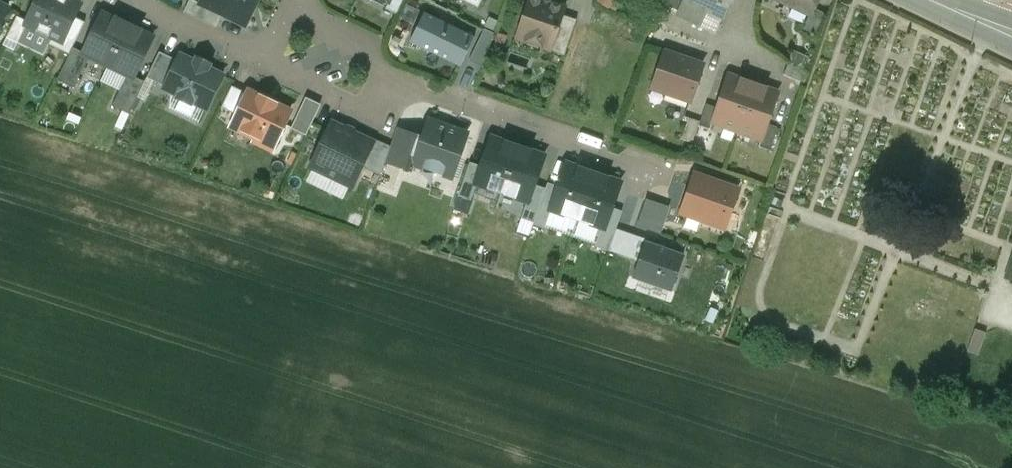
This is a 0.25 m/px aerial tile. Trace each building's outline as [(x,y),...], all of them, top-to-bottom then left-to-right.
[(70,0),(38,0),(26,26),(52,38),(62,43),(74,17),(80,5),(70,0)] [(254,0),(203,0),(200,5),(244,26),(256,1),(254,0)] [(389,2),(385,10),(396,15),(404,0),(390,0),(389,2)] [(541,0),(529,0),(517,36),(526,39),(527,44),(539,48),(542,45),(552,48),(563,15),(565,8),(541,0)] [(687,0),(683,0),(677,14),(715,32),(722,17),(687,0)] [(722,17),(724,17),(732,0),(687,0),(722,17)] [(810,14),(810,15),(811,15),(811,14),(814,8),(817,0),(778,0),(810,14)] [(814,8),(811,14),(811,15),(810,15),(804,28),(803,28),(803,29),(804,30),(804,29),(813,34),(815,35),(815,33),(824,14),(825,13),(814,8)] [(475,38),(424,13),(417,27),(418,28),(411,42),(428,51),(427,51),(460,67),(475,38)] [(84,53),(83,54),(89,57),(127,75),(133,78),(134,77),(153,38),(103,14),(84,53)] [(577,19),(563,15),(552,48),(565,53),(577,19)] [(85,23),(74,17),(62,43),(52,38),(49,45),(69,55),(73,48),(85,23)] [(84,53),(73,48),(69,55),(57,80),(74,88),(89,57),(83,54),(84,53)] [(177,61),(159,52),(147,78),(151,80),(165,87),(177,61)] [(703,65),(665,52),(653,89),(689,102),(703,65)] [(195,63),(180,55),(177,61),(165,87),(164,89),(179,96),(178,98),(191,104),(191,102),(207,109),(223,76),(208,69),(209,65),(197,59),(195,63)] [(809,72),(788,63),(783,74),(804,83),(809,72)] [(133,78),(127,75),(112,107),(130,115),(145,82),(134,77),(133,78)] [(718,107),(713,122),(737,130),(753,84),(728,76),(718,107)] [(753,84),(737,130),(761,139),(762,139),(767,125),(777,93),(753,84)] [(237,116),(248,94),(232,87),(221,108),(237,116)] [(273,148),(290,112),(248,93),(248,94),(237,116),(233,125),(257,137),(255,140),(273,148)] [(718,107),(706,103),(699,125),(710,129),(713,122),(718,107)] [(467,134),(429,121),(423,138),(415,161),(416,162),(415,166),(451,179),(467,134)] [(372,143),(332,124),(312,167),(351,186),(361,167),(365,158),(372,143)] [(778,129),(767,125),(762,139),(761,139),(759,146),(770,150),(778,129)] [(423,138),(397,128),(385,162),(413,172),(415,166),(416,162),(415,161),(423,138)] [(502,193),(517,148),(491,138),(481,167),(475,184),(476,184),(502,193)] [(528,202),(534,185),(544,157),(517,148),(502,193),(527,202),(528,202)] [(383,167),(373,162),(365,158),(361,167),(374,173),(380,176),(383,167)] [(470,201),(476,184),(475,184),(481,167),(470,163),(458,197),(470,201)] [(577,219),(593,174),(567,165),(559,187),(551,210),(577,219)] [(604,228),(619,183),(593,174),(577,219),(602,228),(604,228)] [(737,191),(695,175),(681,213),(724,228),(737,191)] [(545,189),(534,185),(528,202),(527,202),(521,219),(534,223),(545,189)] [(651,232),(662,202),(647,197),(636,227),(651,232)] [(544,229),(551,210),(540,206),(533,225),(544,229)] [(615,232),(604,228),(602,228),(595,247),(608,252),(615,232)] [(638,262),(645,243),(637,240),(639,237),(616,229),(615,232),(608,252),(638,262)] [(683,256),(645,243),(638,262),(633,278),(671,291),(683,256)]
